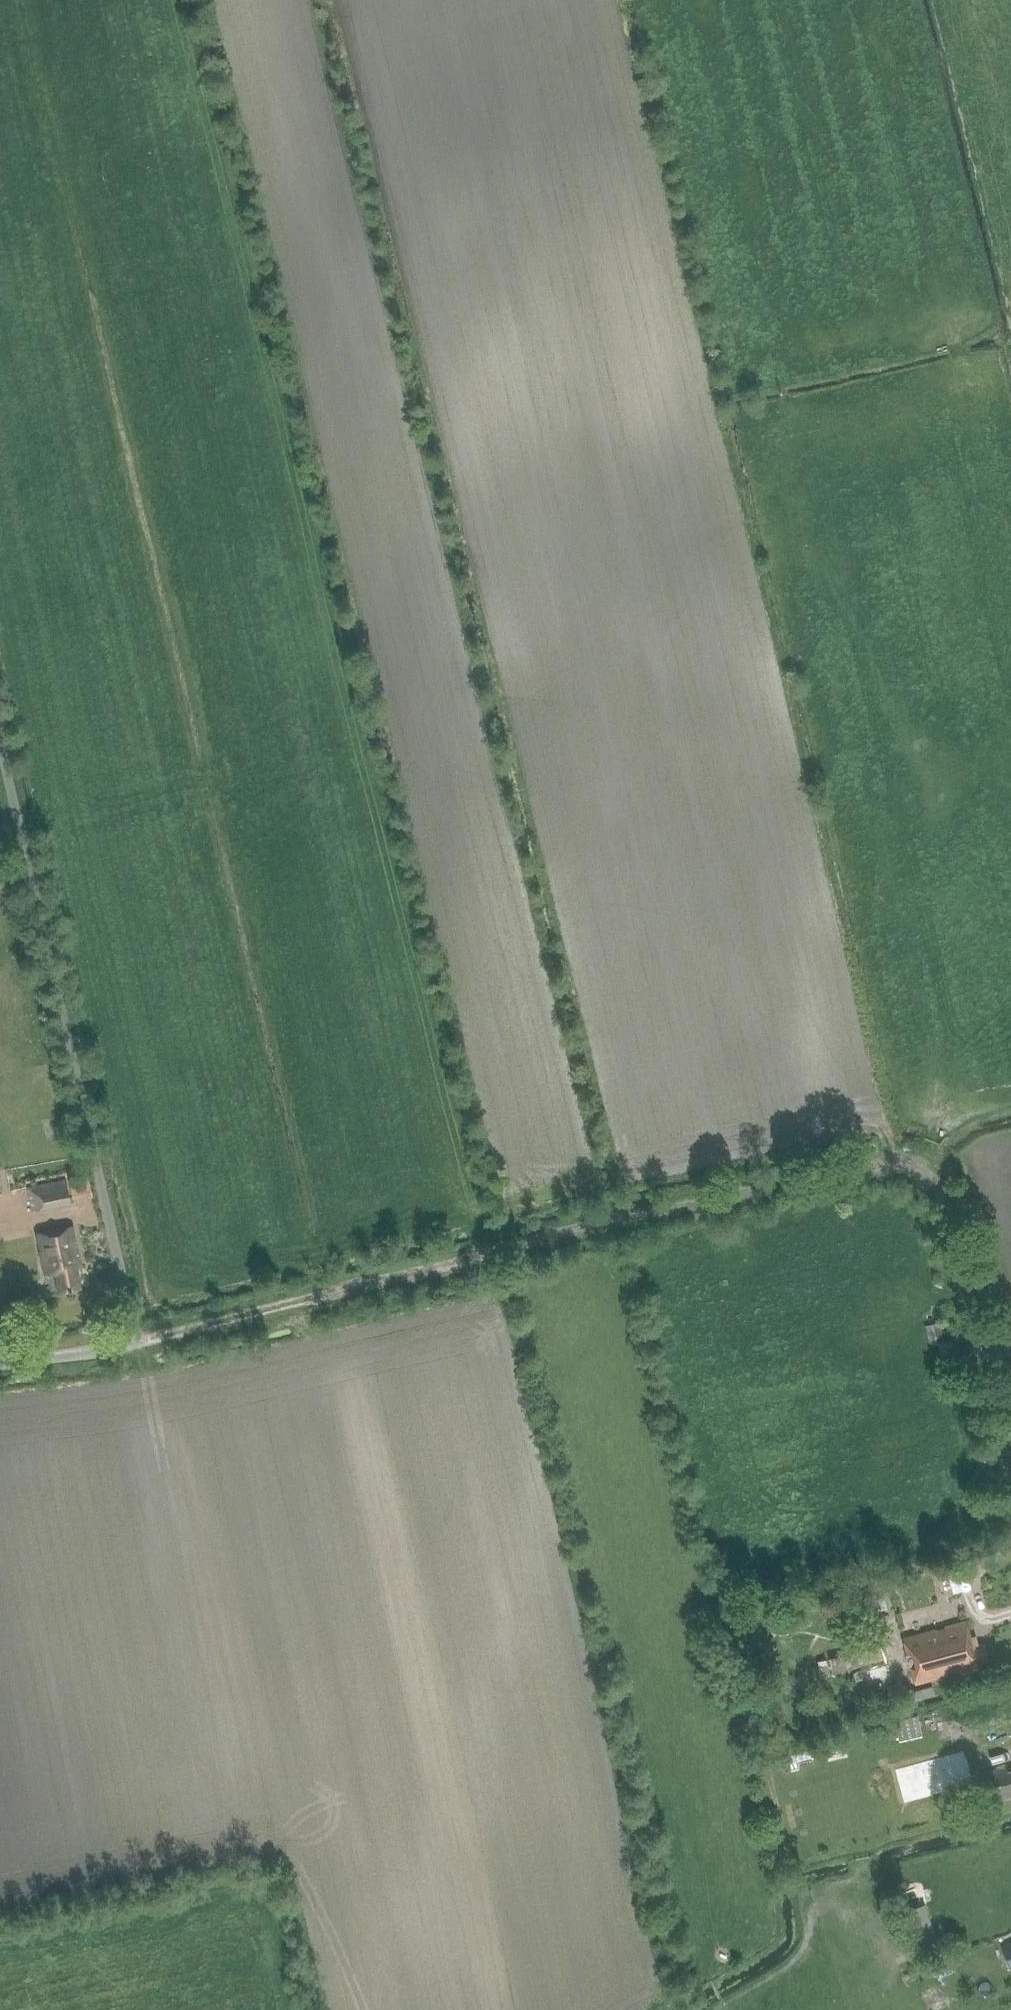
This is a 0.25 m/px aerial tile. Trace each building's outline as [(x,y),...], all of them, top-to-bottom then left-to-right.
[(27,1187),(32,1211),(70,1204),(66,1179),(27,1187)] [(61,1292),(80,1287),(75,1260),(79,1259),(73,1226),(38,1233),(47,1274),(57,1272),(61,1292)] [(939,1322),(925,1325),(929,1345),(944,1342),(939,1322)] [(978,1670),(976,1664),(986,1662),(982,1646),(974,1648),(971,1638),(970,1638),(966,1623),(902,1638),(913,1683),(957,1673),(957,1675),(978,1670)] [(828,1660),(832,1674),(852,1667),(857,1680),(865,1677),(861,1664),(881,1658),(877,1645),(828,1660)] [(897,1725),(900,1740),(923,1735),(919,1720),(897,1725)] [(1010,1790),(1010,1771),(1005,1773),(1004,1768),(971,1777),(968,1762),(907,1777),(911,1793),(938,1786),(942,1801),(979,1791),(981,1802),(1010,1795),(1010,1790)] [(1000,1948),(1008,1966),(1010,1965),(1010,1943),(1000,1948)]
